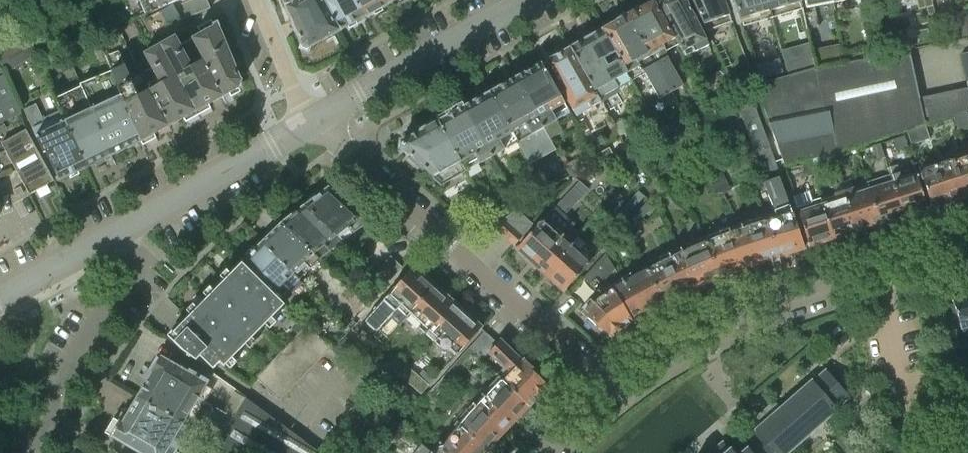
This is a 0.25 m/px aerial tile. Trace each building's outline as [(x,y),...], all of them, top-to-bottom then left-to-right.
[(152,11),(152,12),(169,6),(182,0),(140,0),(146,14),(152,11)] [(182,19),(210,8),(207,0),(191,0),(175,7),(182,19)] [(287,7),(293,21),(292,21),(298,35),(299,35),(303,45),(309,47),(323,39),(323,40),(338,31),(321,0),(284,0),(287,7)] [(338,31),(339,31),(338,30),(363,17),(354,0),(321,0),(338,31)] [(363,17),(364,16),(364,17),(390,3),(390,2),(388,0),(354,0),(363,17)] [(655,1),(679,44),(678,45),(684,57),(709,46),(706,40),(686,0),(658,0),(655,1)] [(755,86),(724,0),(692,0),(703,24),(718,55),(737,93),(755,86)] [(740,20),(801,2),(800,0),(733,0),(740,20)] [(834,4),(833,0),(804,0),(804,2),(805,9),(834,4)] [(925,8),(923,0),(916,0),(918,9),(925,8)] [(666,52),(678,45),(679,44),(655,1),(629,15),(651,56),(664,49),(666,52)] [(196,110),(223,95),(192,38),(181,45),(176,36),(188,30),(182,19),(175,7),(170,9),(169,6),(152,12),(152,11),(146,14),(140,16),(157,46),(159,45),(196,110)] [(937,22),(933,6),(928,7),(926,8),(930,24),(937,22)] [(960,38),(967,36),(967,16),(967,11),(955,13),(960,38)] [(645,74),(643,70),(637,64),(651,56),(629,15),(604,29),(633,81),(645,74)] [(192,38),(223,95),(238,87),(240,81),(216,25),(192,38)] [(621,87),(633,81),(604,29),(602,30),(571,47),(607,114),(617,109),(611,98),(623,92),(621,87)] [(160,84),(149,90),(168,125),(169,125),(196,110),(159,45),(157,46),(144,54),(160,84)] [(843,63),(840,46),(814,51),(817,68),(843,63)] [(610,120),(607,114),(571,47),(569,48),(570,48),(545,62),(576,116),(600,103),(605,111),(600,113),(605,123),(610,120)] [(845,63),(875,57),(872,47),(843,52),(845,63)] [(875,57),(845,63),(815,69),(756,87),(777,145),(784,164),(799,161),(807,160),(832,155),(837,154),(837,153),(888,137),(906,130),(925,124),(953,115),(967,111),(967,90),(967,88),(919,98),(909,50),(875,57)] [(0,56),(0,60),(8,71),(16,66),(6,52),(0,56)] [(655,63),(671,92),(684,86),(667,56),(655,63)] [(811,70),(808,57),(784,64),(788,76),(811,70)] [(659,99),(671,92),(655,63),(643,70),(645,74),(659,99)] [(562,132),(556,121),(570,113),(542,64),(516,78),(543,128),(550,139),(562,132)] [(141,140),(168,125),(149,90),(138,96),(125,66),(112,72),(141,140)] [(22,113),(0,67),(0,123),(22,113)] [(113,153),(141,140),(112,72),(82,84),(94,110),(113,153)] [(491,92),(518,143),(530,164),(556,150),(550,139),(543,128),(516,78),(491,92)] [(86,166),(113,153),(94,110),(82,84),(81,84),(82,86),(55,98),(61,111),(86,166)] [(777,145),(756,87),(755,86),(737,93),(716,100),(721,114),(720,114),(730,139),(740,136),(734,121),(742,118),(755,154),(759,152),(766,173),(761,174),(772,206),(763,209),(765,216),(763,216),(778,257),(791,253),(793,250),(804,247),(791,212),(792,212),(779,177),(776,167),(784,164),(777,145)] [(505,150),(518,143),(491,92),(464,107),(492,157),(505,150)] [(43,119),(36,104),(24,110),(36,135),(44,152),(46,151),(58,177),(57,178),(58,180),(86,166),(61,111),(43,119)] [(466,172),(492,157),(464,107),(438,122),(466,172)] [(957,127),(958,130),(967,127),(967,115),(967,111),(953,115),(957,127)] [(715,128),(707,113),(692,121),(700,136),(715,128)] [(586,128),(581,119),(573,123),(578,132),(586,128)] [(442,185),(466,172),(438,122),(404,141),(401,141),(400,148),(403,149),(432,175),(431,176),(442,185)] [(930,139),(929,136),(925,124),(906,130),(911,145),(930,139)] [(30,194),(49,184),(48,183),(54,180),(27,129),(12,137),(2,142),(30,194)] [(892,140),(896,152),(908,148),(904,136),(892,140)] [(872,146),(876,160),(885,158),(880,143),(872,146)] [(608,148),(594,156),(598,164),(613,156),(608,148)] [(620,155),(632,165),(637,159),(631,148),(620,155)] [(832,155),(807,160),(812,175),(813,174),(836,168),(832,155)] [(572,178),(597,164),(593,156),(577,164),(574,160),(565,165),(572,178)] [(967,156),(954,160),(953,159),(933,166),(934,167),(919,172),(921,180),(923,180),(930,205),(938,203),(940,204),(947,202),(949,200),(967,193),(967,159),(967,156)] [(807,160),(799,161),(804,178),(812,175),(807,160)] [(505,182),(494,162),(490,164),(497,176),(493,179),(497,187),(505,182)] [(900,175),(899,172),(897,165),(888,168),(890,175),(903,214),(912,211),(914,212),(921,210),(923,207),(927,206),(916,173),(914,170),(900,175)] [(894,217),(903,214),(890,175),(881,178),(882,180),(867,185),(879,224),(892,219),(894,217)] [(719,182),(723,194),(730,191),(726,179),(719,182)] [(589,190),(579,181),(574,187),(583,196),(589,190)] [(719,182),(712,185),(716,197),(723,194),(719,182)] [(879,224),(867,185),(853,189),(853,188),(843,191),(855,229),(866,226),(869,227),(879,224)] [(583,196),(574,187),(567,194),(577,203),(583,196)] [(612,187),(601,200),(611,209),(622,197),(612,187)] [(307,205),(338,235),(348,228),(354,234),(366,223),(361,218),(328,189),(322,193),(307,205)] [(627,213),(628,215),(644,196),(638,191),(622,209),(627,213)] [(823,240),(832,237),(819,198),(812,201),(809,191),(793,196),(797,208),(798,211),(808,244),(812,243),(814,245),(821,242),(823,240)] [(820,198),(819,198),(832,237),(842,233),(845,235),(852,232),(853,230),(855,229),(843,191),(834,193),(835,196),(821,200),(820,198)] [(564,216),(577,203),(567,194),(555,207),(564,216)] [(646,203),(638,211),(644,217),(652,208),(646,203)] [(283,223),(320,259),(343,242),(337,235),(338,235),(307,205),(285,221),(283,223)] [(517,249),(544,273),(571,242),(572,243),(577,237),(580,234),(573,227),(575,225),(564,216),(555,207),(545,218),(517,249)] [(612,232),(628,215),(627,213),(622,209),(615,217),(619,221),(611,231),(612,232)] [(533,224),(517,210),(493,227),(514,246),(533,224)] [(638,211),(630,220),(636,226),(644,217),(638,211)] [(778,257),(763,216),(750,220),(719,232),(704,238),(704,237),(702,238),(712,260),(719,278),(734,272),(735,270),(757,262),(766,259),(769,260),(778,257)] [(606,227),(611,231),(619,221),(615,217),(606,227)] [(636,226),(630,220),(621,230),(627,235),(636,226)] [(263,242),(301,278),(320,259),(283,223),(279,227),(263,242)] [(612,232),(611,231),(606,227),(593,241),(602,249),(615,235),(612,232)] [(592,261),(591,260),(580,250),(585,244),(577,237),(572,243),(571,242),(544,273),(554,281),(554,284),(560,289),(563,289),(565,291),(592,261)] [(711,281),(719,278),(712,260),(702,238),(688,243),(689,244),(654,260),(644,266),(663,304),(677,297),(678,294),(705,281),(708,280),(711,281)] [(243,263),(280,299),(301,278),(263,242),(259,247),(243,263)] [(630,320),(640,315),(620,279),(605,289),(601,285),(612,273),(610,269),(613,265),(605,254),(583,278),(597,291),(590,299),(592,301),(581,313),(602,331),(603,330),(610,337),(612,334),(613,335),(616,335),(621,330),(621,327),(630,321),(630,320)] [(387,285),(402,267),(390,256),(375,274),(387,285)] [(280,299),(243,263),(242,264),(242,263),(203,302),(173,333),(178,338),(174,343),(180,350),(186,354),(196,361),(200,357),(213,370),(220,363),(224,367),(284,305),(279,300),(280,299)] [(657,308),(663,304),(644,266),(630,273),(620,279),(640,315),(654,307),(657,308)] [(403,322),(409,315),(434,287),(413,268),(394,288),(394,287),(387,295),(364,322),(359,327),(372,338),(377,333),(393,314),(403,322)] [(452,303),(434,287),(409,315),(420,325),(418,328),(425,333),(452,303)] [(966,293),(965,291),(956,294),(956,296),(951,297),(961,328),(967,325),(967,292),(966,293)] [(366,306),(366,305),(354,295),(348,301),(361,312),(366,306)] [(444,346),(456,357),(465,347),(466,347),(482,329),(479,327),(478,324),(473,319),(470,319),(452,303),(425,333),(442,349),(444,346)] [(301,319),(293,327),(298,332),(306,323),(301,319)] [(304,375),(329,349),(330,348),(306,325),(269,364),(256,378),(279,401),(304,375)] [(346,356),(364,337),(354,328),(336,347),(346,356)] [(497,343),(482,329),(466,347),(468,349),(481,361),(489,353),(510,373),(503,380),(502,380),(529,405),(537,397),(540,397),(545,391),(545,389),(548,386),(539,376),(541,374),(526,358),(522,362),(500,341),(497,343)] [(450,369),(443,377),(449,382),(456,374),(459,377),(477,357),(468,349),(450,369)] [(205,402),(212,389),(205,385),(207,382),(190,371),(188,373),(159,356),(150,371),(153,372),(138,396),(183,423),(182,424),(190,429),(207,437),(221,446),(233,452),(321,452),(245,398),(233,417),(228,414),(205,402)] [(374,360),(360,376),(379,393),(393,377),(374,360)] [(399,375),(403,379),(412,370),(407,366),(399,375)] [(418,375),(412,370),(403,379),(409,384),(418,375)] [(805,438),(837,410),(836,409),(849,398),(849,397),(825,370),(812,382),(811,380),(755,430),(755,431),(741,444),(746,449),(742,452),(788,452),(805,438)] [(415,390),(424,380),(418,375),(409,384),(415,390)] [(433,400),(449,382),(443,377),(427,394),(433,400)] [(429,385),(424,380),(415,390),(421,395),(429,385)] [(488,388),(477,399),(465,411),(469,414),(459,426),(488,451),(495,442),(495,439),(507,427),(519,415),(521,414),(527,409),(527,406),(528,407),(529,405),(502,380),(491,391),(488,388)] [(363,399),(372,405),(379,395),(371,388),(363,399)] [(182,424),(183,423),(138,396),(123,423),(120,422),(111,436),(139,452),(165,452),(182,424)] [(371,406),(372,405),(363,399),(356,411),(364,416),(371,406)] [(364,416),(356,411),(348,422),(357,428),(360,422),(364,416)] [(373,415),(368,424),(379,431),(384,422),(373,415)] [(349,439),(357,428),(348,422),(343,430),(340,433),(349,439)] [(367,450),(379,431),(368,424),(360,436),(371,442),(366,449),(367,450)] [(488,451),(459,426),(449,438),(446,435),(431,452),(486,452),(488,451)] [(333,445),(341,451),(349,439),(340,433),(333,445)] [(371,442),(360,436),(356,443),(366,449),(371,442)] [(730,449),(722,441),(708,452),(734,452),(730,449)] [(341,451),(333,445),(327,452),(339,452),(341,451)]
